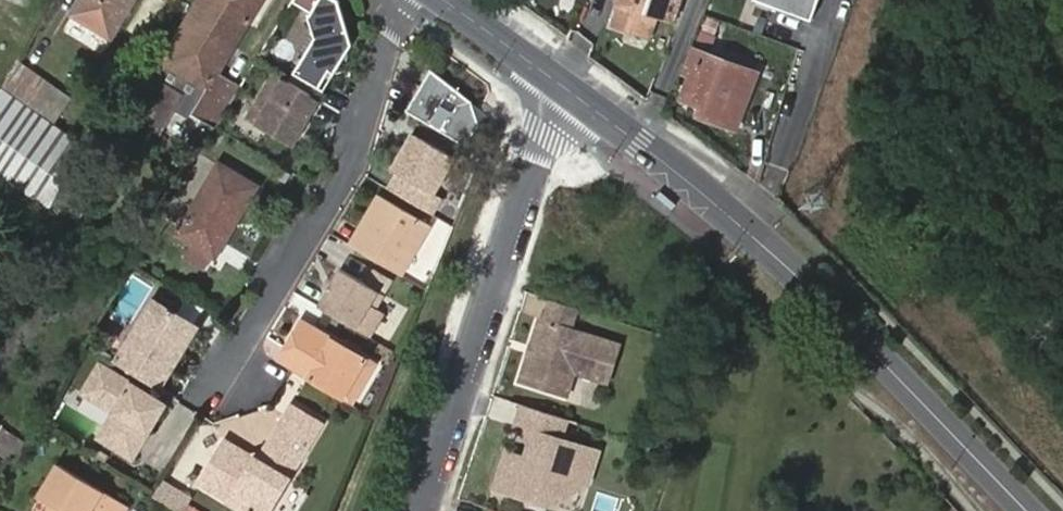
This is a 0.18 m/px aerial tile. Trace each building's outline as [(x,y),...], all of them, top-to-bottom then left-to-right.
[(75,14),(114,38),(136,0),(83,0),(75,14)] [(219,131),(219,129),(246,84),(221,70),(262,0),(204,0),(134,118),(163,135),(176,113),(190,121),(193,115),(219,131)] [(327,93),(354,48),(342,0),(341,0),(323,0),(312,17),(318,40),(297,75),(327,93)] [(673,20),(679,0),(617,0),(617,1),(622,2),(615,22),(650,34),(657,15),(673,20)] [(820,0),(758,0),(812,20),(820,0)] [(701,105),(698,114),(737,128),(758,69),(698,46),(687,72),(690,74),(682,98),(701,105)] [(74,98),(20,59),(3,87),(56,123),(74,98)] [(411,115),(469,149),(485,128),(481,102),(435,75),(411,115)] [(324,104),(278,76),(251,123),(298,150),(324,104)] [(3,87),(0,91),(0,180),(49,210),(87,146),(56,123),(3,87)] [(393,192),(434,216),(445,197),(438,193),(458,160),(421,138),(398,175),(402,177),(393,192)] [(221,165),(180,235),(191,242),(218,258),(259,188),(221,165)] [(360,252),(404,278),(434,229),(382,199),(364,227),(373,232),(360,252)] [(364,227),(352,247),(360,252),(373,232),(364,227)] [(191,242),(180,235),(169,253),(181,260),(191,242)] [(321,309),(373,339),(387,315),(381,311),(389,297),(343,271),(321,309)] [(562,301),(556,299),(549,319),(555,321),(562,301)] [(581,328),(588,310),(562,301),(555,321),(549,319),(540,344),(546,346),(542,356),(537,355),(528,380),(575,395),(583,374),(615,385),(629,345),(581,328)] [(130,349),(120,365),(158,389),(166,375),(171,377),(199,333),(156,307),(156,308),(156,310),(156,312),(156,314),(156,316),(156,317),(156,319),(156,321),(156,323),(155,325),(155,326),(154,328),(154,329),(154,331),(153,332),(153,333),(153,335),(152,336),(152,338),(151,340),(150,341),(150,343),(149,344),(148,346),(147,348),(147,349),(146,351),(145,352),(144,354),(143,355),(142,357),(130,349)] [(156,307),(130,349),(142,357),(143,355),(144,354),(145,352),(146,351),(147,349),(147,348),(148,346),(149,344),(150,343),(150,341),(151,340),(152,338),(152,336),(153,335),(153,333),(153,332),(154,331),(154,329),(154,328),(155,326),(155,325),(156,323),(156,321),(156,319),(156,317),(156,316),(156,314),(156,312),(156,310),(156,308),(156,307)] [(287,368),(296,373),(346,402),(353,389),(356,391),(362,386),(364,387),(376,367),(305,325),(297,338),(300,345),(287,368)] [(281,364),(287,368),(300,345),(297,338),(281,364)] [(540,344),(537,355),(542,356),(546,346),(540,344)] [(168,409),(105,371),(88,399),(118,418),(104,441),(137,460),(149,440),(147,436),(149,431),(153,434),(168,409)] [(346,402),(353,406),(364,387),(362,386),(356,391),(353,389),(346,402)] [(565,440),(572,419),(530,405),(522,425),(531,428),(547,433),(543,443),(537,445),(532,459),(513,452),(501,485),(554,503),(559,488),(574,493),(579,477),(592,483),(603,453),(565,440)] [(289,417),(319,435),(325,424),(295,407),(289,417)] [(319,435),(289,417),(261,464),(227,443),(202,483),(247,510),(272,510),(319,435)] [(1,452),(11,434),(4,429),(5,427),(0,424),(0,451),(1,452)] [(547,433),(531,428),(537,445),(543,443),(547,433)] [(130,510),(61,472),(41,504),(52,510),(130,510)] [(574,493),(592,483),(579,477),(574,493)] [(190,498),(166,484),(158,498),(162,501),(165,502),(181,510),(182,510),(190,498)] [(559,488),(554,503),(574,493),(559,488)]
